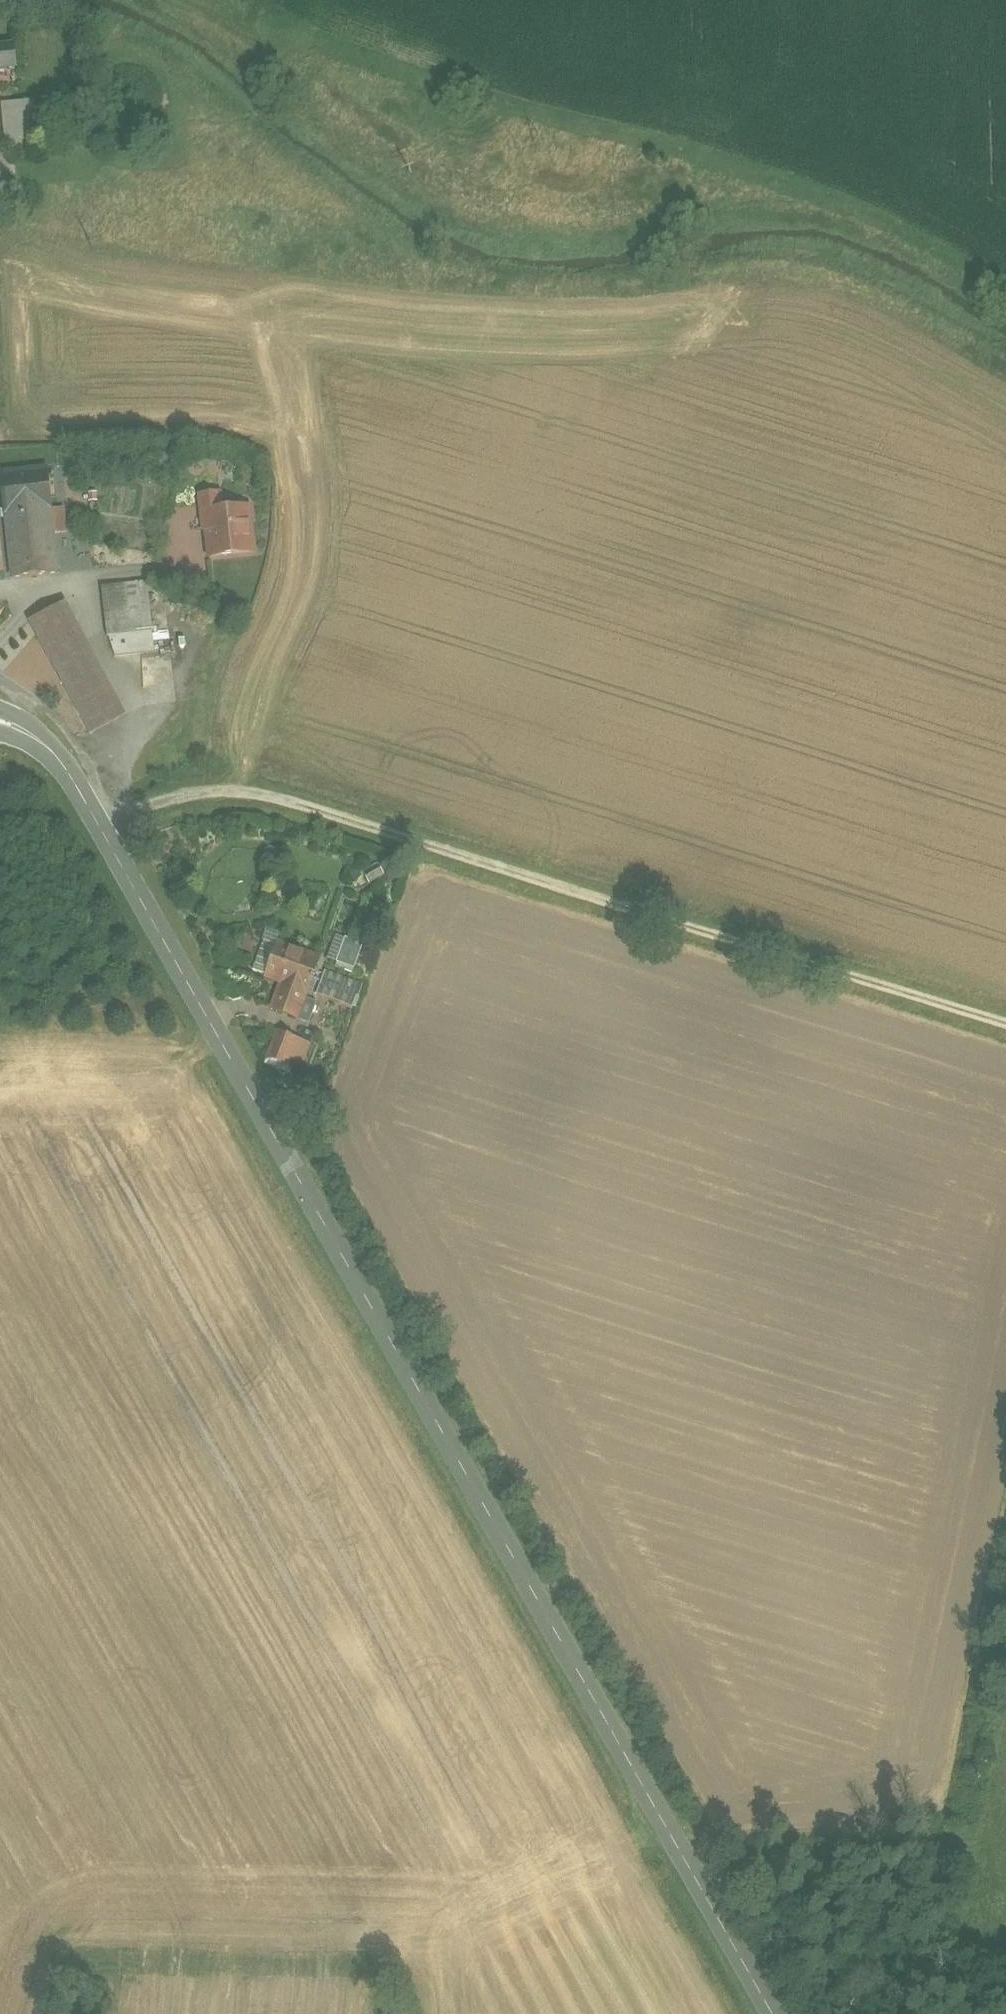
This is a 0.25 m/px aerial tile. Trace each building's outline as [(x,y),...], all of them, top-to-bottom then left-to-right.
[(0,45),(0,79),(22,77),(18,43),(0,45)] [(35,102),(6,105),(10,149),(39,146),(35,102)] [(54,468),(6,473),(19,589),(67,583),(54,468)] [(224,494),(199,497),(207,564),(258,558),(252,509),(226,512),(224,494)] [(155,591),(110,597),(116,646),(161,641),(155,591)] [(112,684),(75,613),(38,632),(75,703),(112,684)] [(362,950),(340,942),(334,956),(356,965),(362,950)] [(293,953),(277,947),(263,987),(286,995),(280,1012),(303,1020),(323,964),(307,958),(305,965),(290,960),(293,953)] [(320,993),(357,1005),(365,981),(328,968),(320,993)] [(305,1033),(287,1027),(278,1053),(295,1060),(305,1033)]
